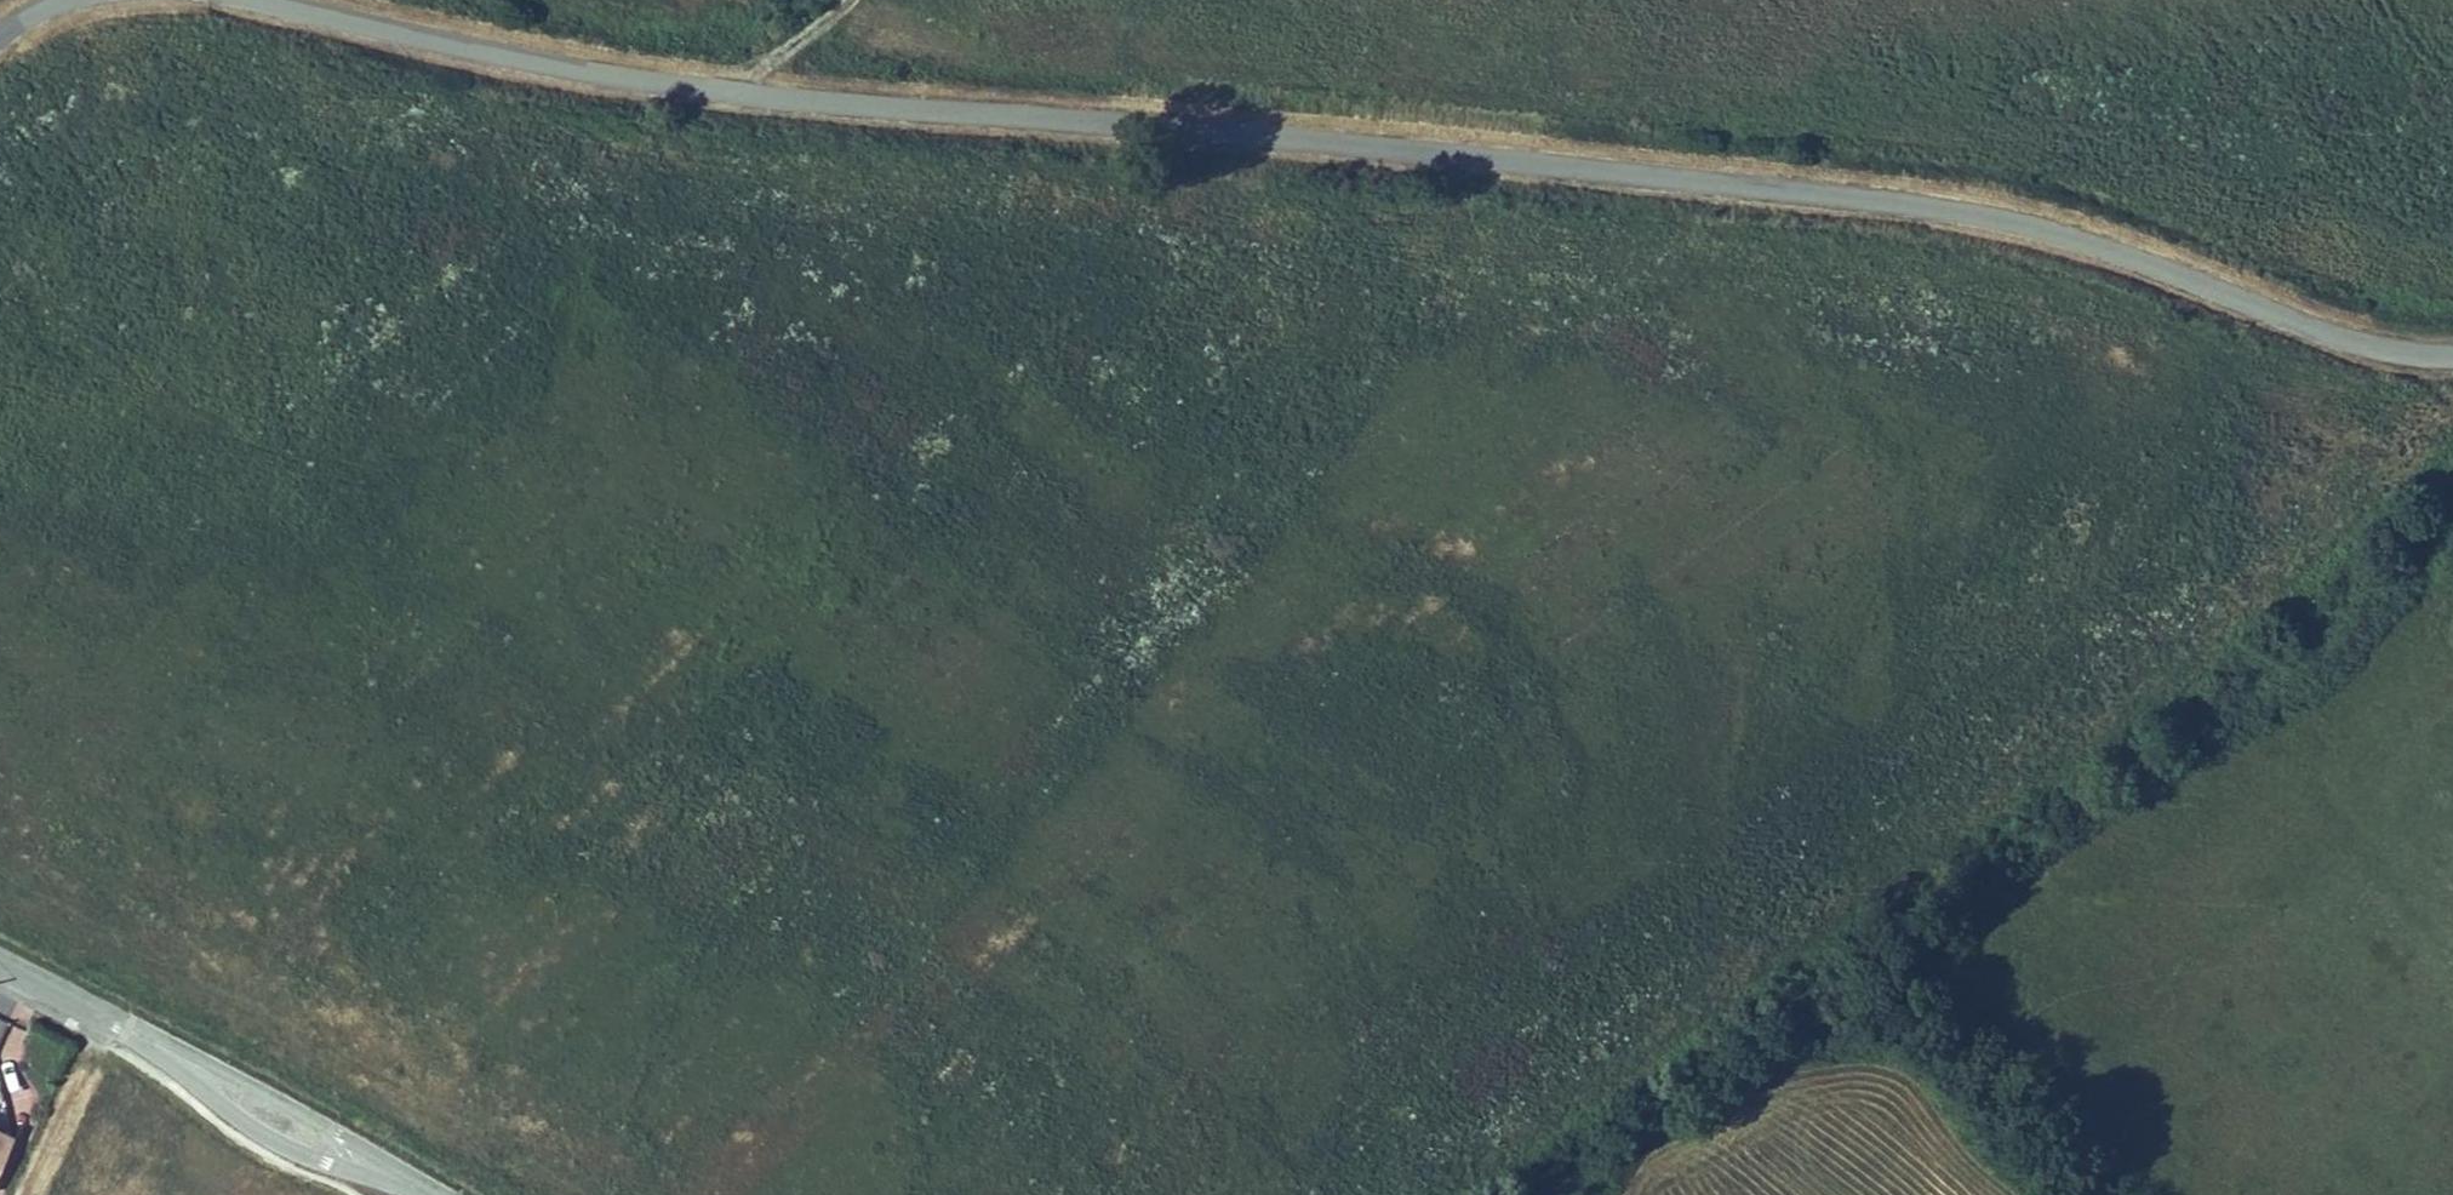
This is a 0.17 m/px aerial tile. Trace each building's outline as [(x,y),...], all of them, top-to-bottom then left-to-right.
[(12,1133),(0,1127),(0,1157),(12,1133)]
